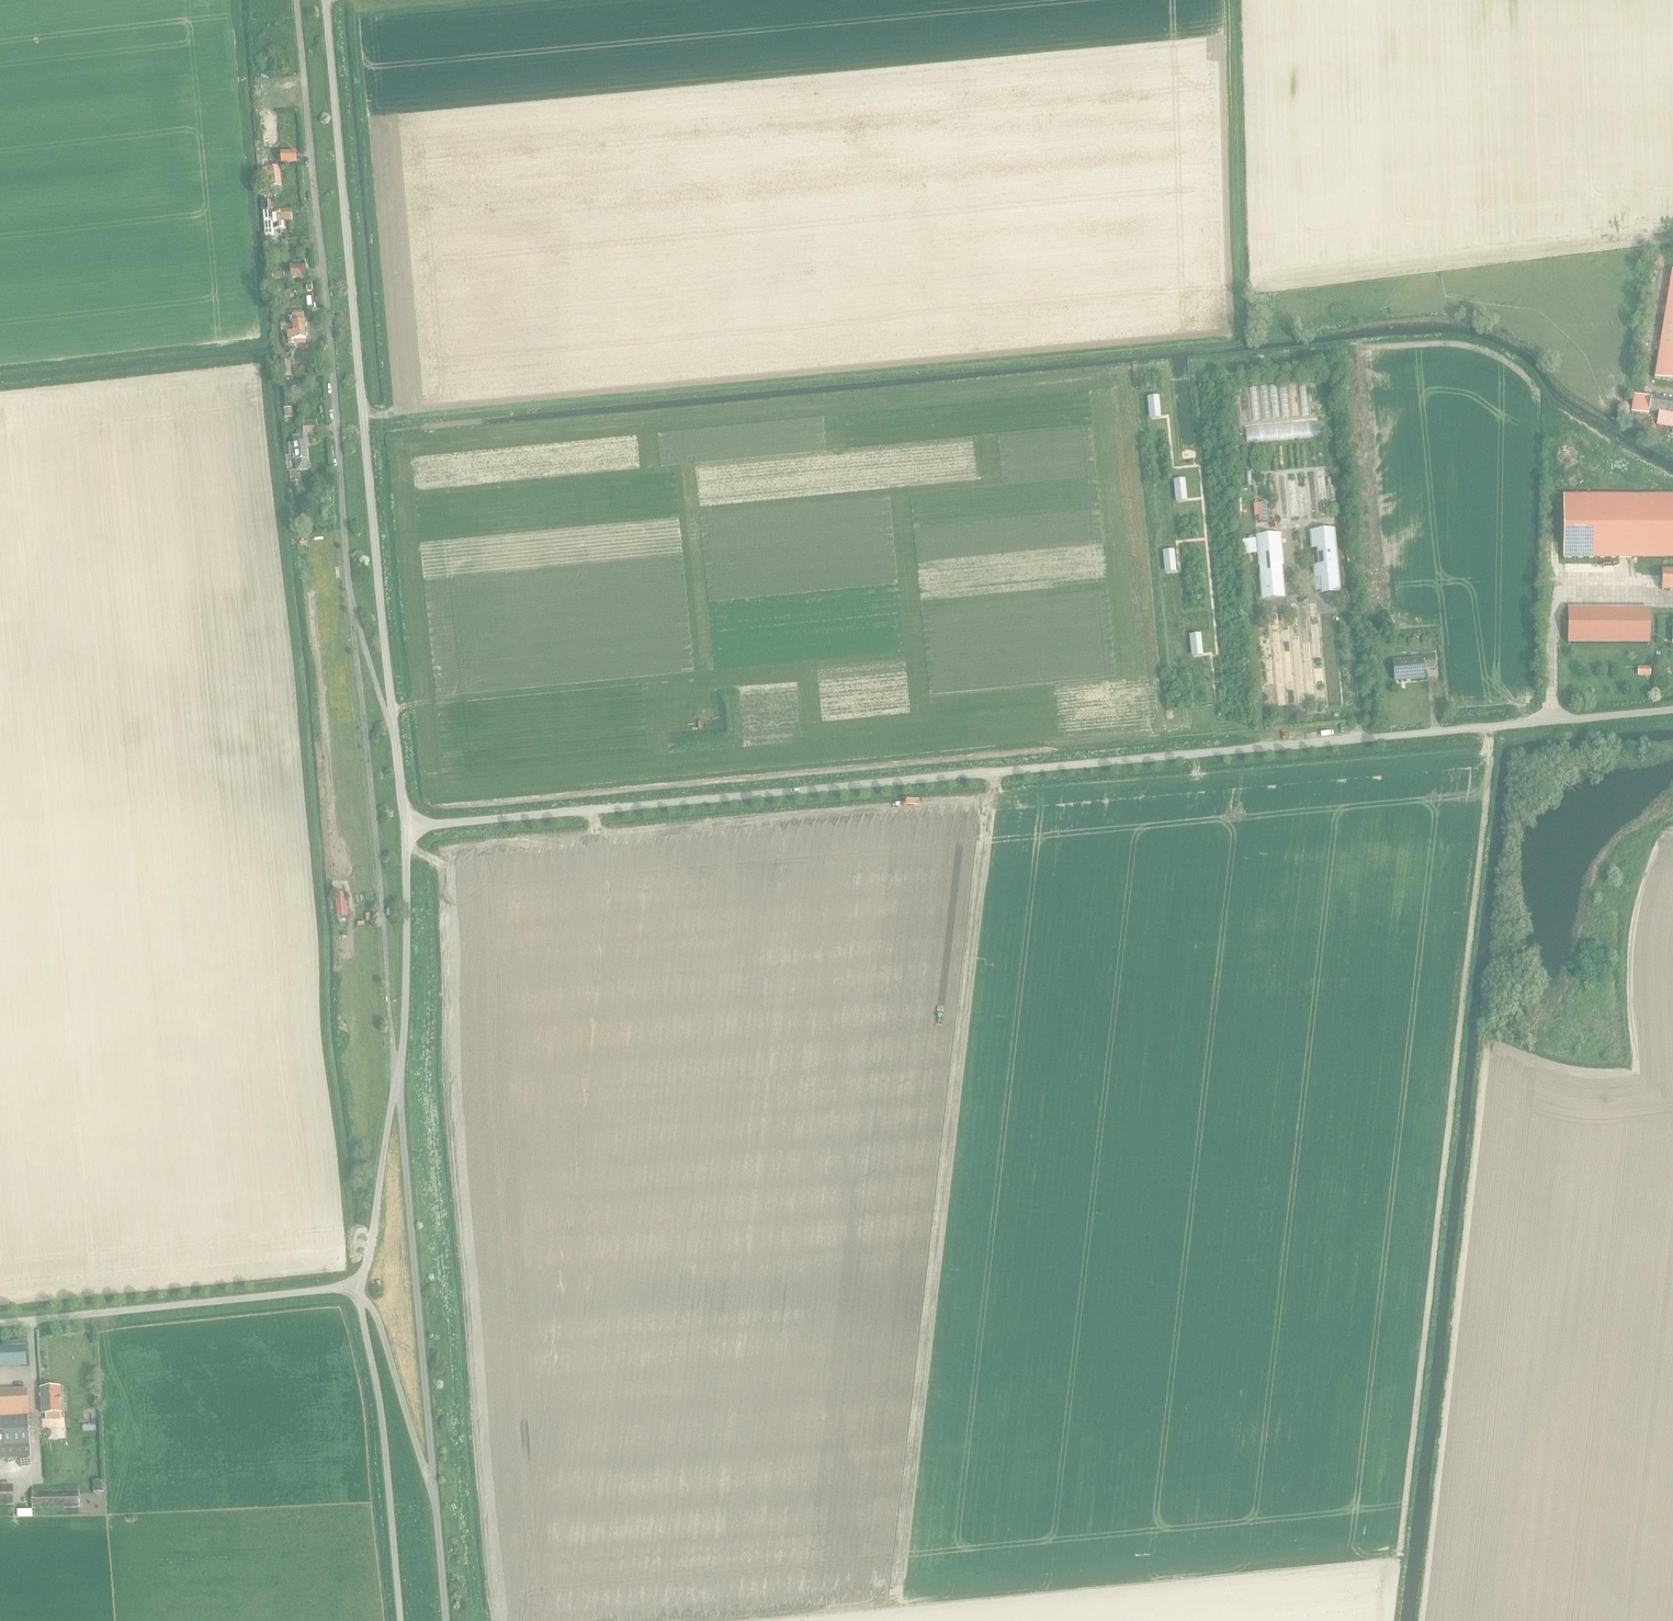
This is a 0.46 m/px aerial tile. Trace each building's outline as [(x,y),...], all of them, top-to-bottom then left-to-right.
[(260,117),(258,117),(259,131),(265,131),(266,142),(280,141),(278,115),(274,115),(273,100),(259,102),(260,117)] [(295,163),(294,152),(280,154),(281,164),(295,163)] [(263,171),(265,185),(281,183),(280,169),(263,171)] [(271,200),(262,201),(263,210),(272,209),(271,200)] [(291,209),(264,211),(267,237),(275,237),(274,230),(280,229),(281,232),(286,231),(284,220),(292,219),(292,214),(291,209)] [(307,269),(303,269),(303,265),(292,266),(293,271),(291,271),(292,280),(308,278),(307,269)] [(273,269),(274,282),(286,281),(285,268),(273,269)] [(1672,382),(1672,271),(1671,270),(1654,379),(1672,382)] [(289,342),(288,342),(288,345),(307,344),(306,340),(305,322),(304,314),(294,315),(295,323),(294,323),(294,333),(288,333),(289,342)] [(290,363),(281,364),(282,378),(283,384),(293,383),(290,363)] [(1309,377),(1243,379),(1245,414),(1315,411),(1314,385),(1309,385),(1309,377)] [(1159,398),(1149,399),(1151,414),(1160,413),(1159,398)] [(1649,412),(1659,414),(1657,426),(1672,429),(1672,402),(1662,400),(1651,398),(1649,412)] [(292,407),(284,408),(285,418),(293,418),(292,407)] [(1250,433),(1329,430),(1328,413),(1250,417),(1250,433)] [(297,470),(309,469),(306,443),(309,443),(308,434),(318,433),(317,424),(304,426),(304,430),(297,431),(298,435),(293,436),(294,443),(288,443),(290,455),(295,455),(297,470)] [(1318,463),(1318,477),(1330,476),(1330,463),(1318,463)] [(1249,465),(1251,479),(1257,478),(1255,464),(1249,465)] [(1185,481),(1175,482),(1177,497),(1187,496),(1185,481)] [(1672,558),(1672,495),(1564,494),(1563,557),(1672,558)] [(1259,515),(1255,515),(1255,522),(1267,521),(1266,503),(1258,503),(1259,515)] [(1318,592),(1339,590),(1333,529),(1312,531),(1314,549),(1318,549),(1319,565),(1316,566),(1318,592)] [(1257,536),(1262,597),(1283,595),(1278,534),(1257,536)] [(1174,552),(1165,553),(1166,568),(1176,567),(1174,552)] [(1672,590),(1672,570),(1662,570),(1662,590),(1672,590)] [(1282,637),(1291,637),(1289,597),(1271,598),(1272,637),(1282,637)] [(1566,638),(1649,639),(1649,609),(1567,607),(1566,638)] [(1201,636),(1191,637),(1193,652),(1203,651),(1201,636)] [(1285,645),(1287,654),(1294,653),(1292,644),(1285,645)] [(1393,661),(1395,681),(1425,678),(1424,669),(1436,668),(1434,654),(1420,656),(1420,658),(1393,661)] [(1316,657),(1308,657),(1307,684),(1314,684),(1316,657)] [(1650,667),(1638,667),(1638,677),(1650,677),(1650,667)] [(1276,669),(1267,670),(1268,679),(1277,678),(1276,669)] [(1526,711),(1539,702),(1533,695),(1521,704),(1526,711)] [(337,859),(337,878),(351,878),(351,859),(337,859)] [(346,893),(335,894),(336,905),(347,904),(346,893)] [(21,1346),(21,1340),(3,1341),(4,1347),(0,1347),(0,1367),(27,1365),(26,1345),(21,1346)] [(47,1420),(57,1420),(57,1413),(62,1412),(61,1388),(41,1389),(42,1414),(46,1413),(47,1420)] [(30,1444),(28,1415),(30,1415),(28,1389),(0,1391),(0,1443),(1,1443),(2,1464),(12,1463),(11,1459),(31,1457),(30,1444)] [(99,1473),(99,1484),(110,1484),(110,1473),(99,1473)] [(13,1486),(0,1486),(0,1506),(14,1505),(13,1486)] [(32,1492),(32,1508),(80,1507),(79,1491),(32,1492)]
